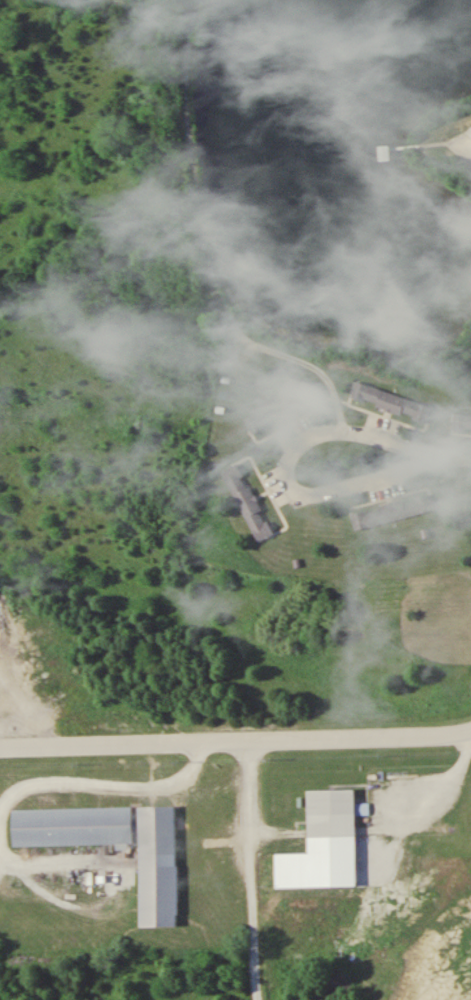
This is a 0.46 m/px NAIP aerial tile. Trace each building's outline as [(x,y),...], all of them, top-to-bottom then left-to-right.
[(389,158),(388,150),(379,151),(380,160),(389,158)] [(359,374),(353,391),(428,417),(434,400),(359,374)] [(225,465),(263,537),(282,527),(243,456),(225,465)] [(355,507),(429,484),(434,502),(360,524),(355,507)] [(309,784),(355,782),(357,828),(311,831),(309,784)] [(14,835),(13,802),(173,796),(178,919),(141,920),(137,829),(14,835)] [(452,834),(462,834),(463,821),(452,821),(452,834)]
